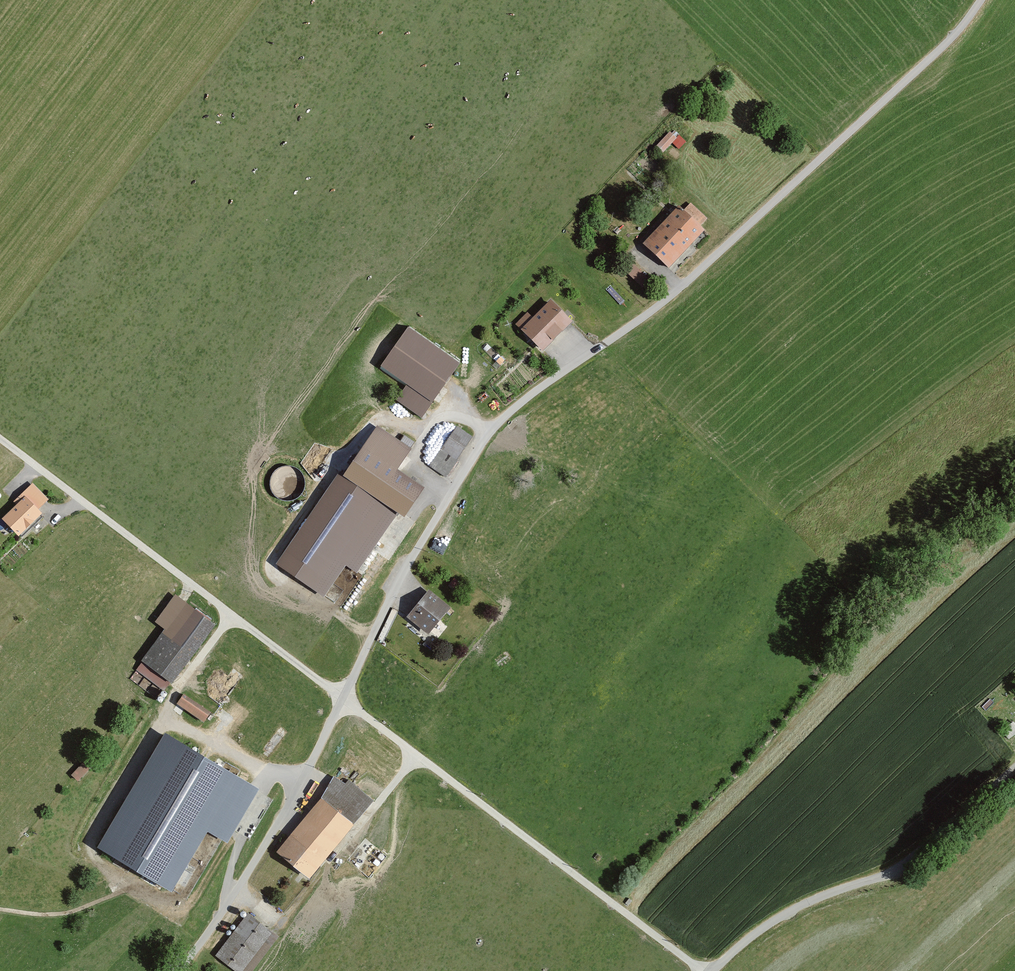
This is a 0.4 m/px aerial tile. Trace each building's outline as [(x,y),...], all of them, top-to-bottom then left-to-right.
[(673,142),(678,146),(685,139),(673,127),(657,143),(665,151),(673,142)] [(684,209),(701,225),(707,218),(690,202),(684,209)] [(679,204),(643,242),(669,267),(705,229),(701,225),(684,209),(679,204)] [(626,271),(642,287),(650,279),(633,263),(626,271)] [(516,324),(543,350),(572,320),(550,299),(533,317),(527,312),(516,324)] [(408,326),(380,369),(406,386),(396,400),(422,417),(460,361),(408,326)] [(340,470),(276,564),(324,597),(346,565),(357,573),(399,512),(405,516),(425,486),(398,467),(412,448),(377,424),(344,473),(340,470)] [(457,426),(441,449),(458,460),(473,436),(457,426)] [(295,494),(295,467),(273,467),(272,493),(295,494)] [(17,501),(2,513),(19,533),(45,512),(40,506),(50,498),(33,479),(13,496),(17,501)] [(429,589),(406,616),(428,634),(451,607),(429,589)] [(155,621),(165,629),(141,660),(172,683),(216,624),(176,594),(155,621)] [(147,688),(152,681),(139,670),(133,677),(147,688)] [(176,703),(204,722),(211,712),(183,693),(176,703)] [(96,845),(172,890),(208,831),(227,843),(260,789),(165,731),(96,845)] [(84,760),(72,772),(78,779),(91,768),(84,760)] [(321,797),(276,851),(309,878),(374,801),(349,779),(345,783),(334,776),(321,797)] [(215,956),(235,970),(253,970),(279,936),(247,912),(215,956)]
